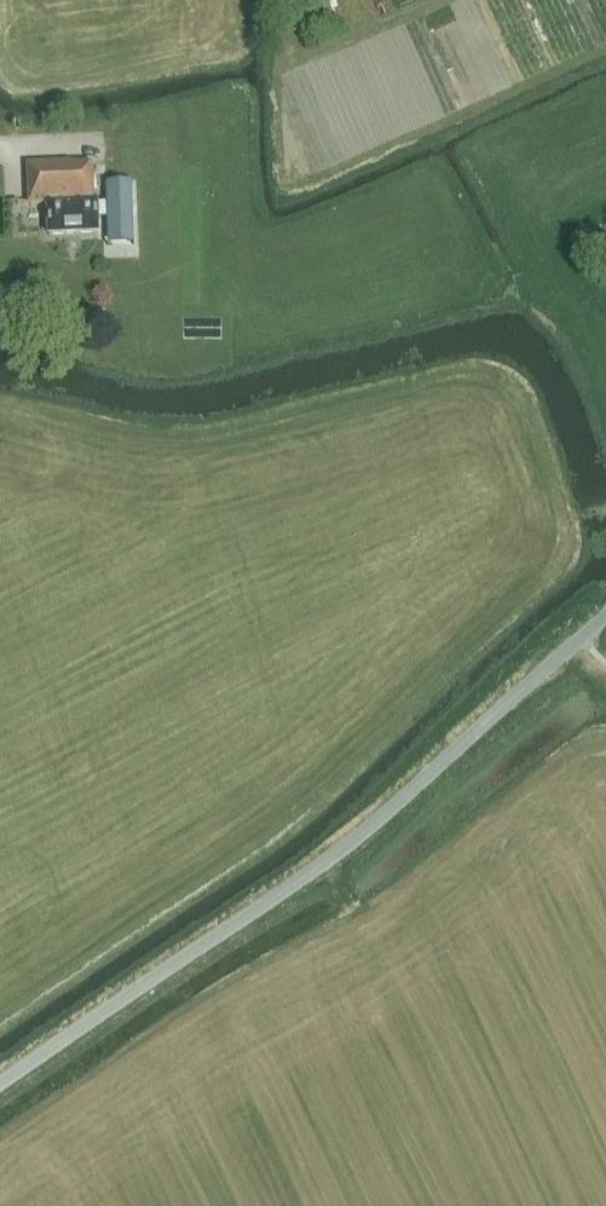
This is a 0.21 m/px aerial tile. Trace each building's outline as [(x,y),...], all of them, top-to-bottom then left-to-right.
[(48,235),(97,233),(96,200),(93,200),(92,164),(72,165),(71,163),(27,164),(28,204),(47,203),(48,235)]
